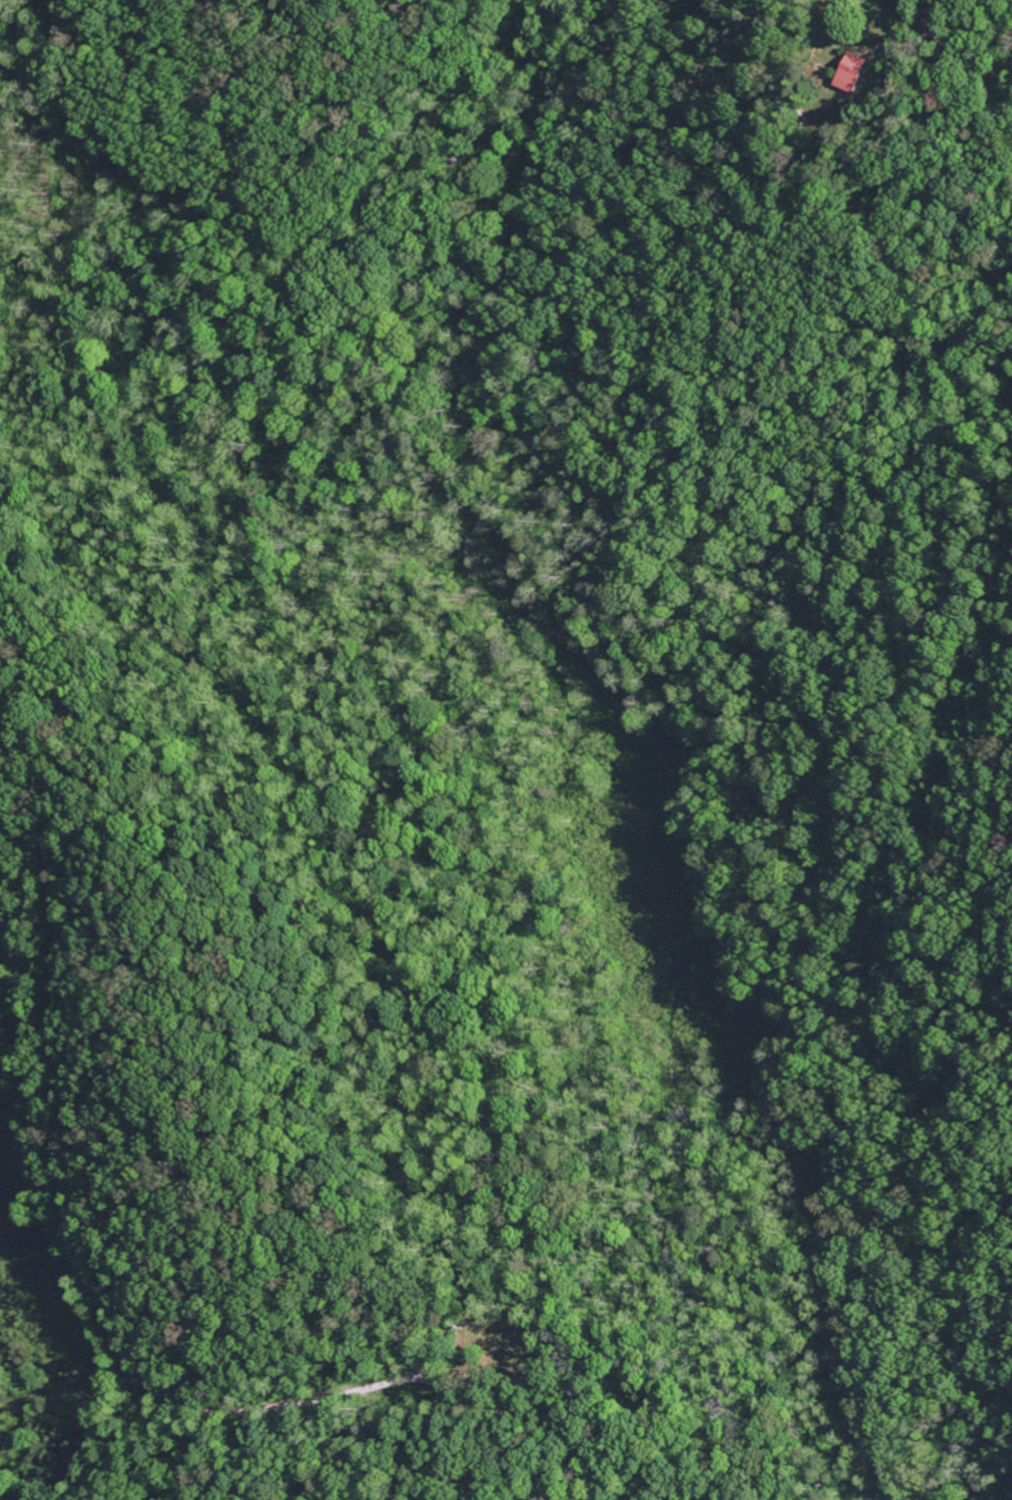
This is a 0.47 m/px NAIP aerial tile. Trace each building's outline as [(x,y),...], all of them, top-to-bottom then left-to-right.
[(855,95),(866,60),(844,54),(833,89),(855,95)]
